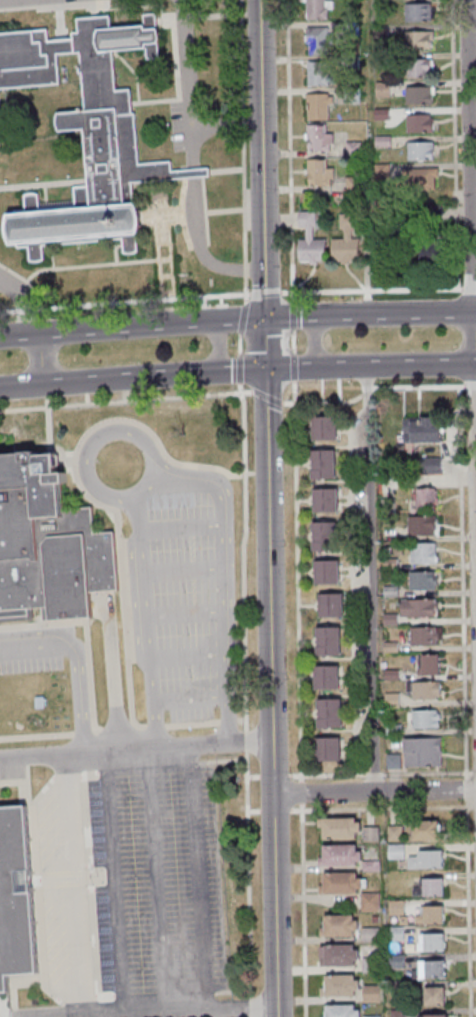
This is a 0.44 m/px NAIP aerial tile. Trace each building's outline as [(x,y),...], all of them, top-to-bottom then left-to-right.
[(304,20),(303,0),(322,0),(322,2),(330,2),(330,9),(326,10),(326,20),(304,20)] [(402,4),(402,22),(429,22),(429,18),(432,18),(432,7),(428,7),(428,4),(402,4)] [(58,84),(0,89),(0,33),(45,29),(46,40),(70,38),(70,33),(75,32),(74,19),(107,15),(108,28),(141,25),(141,15),(143,14),(145,14),(147,13),(149,14),(151,14),(153,14),(154,14),(155,28),(156,30),(156,32),(157,34),(157,36),(157,39),(157,41),(157,43),(157,44),(156,45),(157,58),(156,58),(154,59),(152,59),(151,59),(149,59),(147,59),(145,59),(144,58),(143,49),(110,51),(114,90),(128,89),(130,113),(132,113),(136,164),(168,161),(169,171),(191,169),(206,168),(207,177),(192,178),(130,183),(132,203),(133,203),(134,205),(136,208),(137,211),(138,214),(138,217),(138,220),(138,223),(138,225),(138,229),(137,231),(137,233),(136,235),(134,235),(135,251),(134,252),(133,253),(132,253),(130,254),(129,254),(127,254),(126,254),(124,254),(122,253),(120,253),(120,239),(41,246),(42,259),(41,260),(39,261),(38,262),(36,262),(34,262),(32,262),(31,262),(29,262),(27,261),(26,247),(16,248),(14,245),(8,246),(7,242),(6,240),(5,238),(4,235),(4,232),(3,229),(4,225),(4,221),(5,218),(6,215),(11,214),(12,210),(22,209),(21,195),(23,195),(25,194),(28,193),(30,193),(33,193),(35,194),(36,194),(38,208),(73,205),(71,187),(86,186),(81,130),(57,132),(56,129),(55,126),(54,122),(54,119),(55,116),(56,113),(78,111),(78,109),(82,108),(79,73),(77,73),(76,65),(78,65),(77,53),(55,55),(58,84)] [(341,23),(341,37),(356,37),(355,22),(341,23)] [(385,26),(385,37),(370,37),(370,26),(385,26)] [(304,28),(325,27),(325,34),(330,34),(330,44),(325,44),(325,56),(306,56),(306,44),(304,44),(304,28)] [(402,32),(431,31),(431,40),(428,40),(428,50),(402,50),(402,32)] [(341,56),(342,71),(356,71),(356,56),(341,56)] [(405,59),(405,78),(425,78),(425,73),(429,72),(429,59),(405,59)] [(305,62),(324,62),(324,74),(326,74),(326,86),(308,86),(308,87),(305,87),(305,62)] [(387,82),(387,98),(373,98),(373,82),(387,82)] [(341,88),(341,103),(357,103),(356,87),(341,88)] [(403,87),(403,105),(430,104),(430,95),(433,95),(432,87),(403,87)] [(303,94),(326,94),(326,97),(331,96),(331,105),(326,105),(326,120),(305,120),(305,105),(303,105),(303,94)] [(387,109),(387,121),(372,121),(372,109),(387,109)] [(404,115),(405,133),(430,133),(430,118),(428,118),(428,115),(404,115)] [(305,125),(323,125),(323,134),(331,134),(331,144),(328,144),(328,152),(305,152),(305,125)] [(388,136),(388,147),(373,147),(372,136),(388,136)] [(343,142),(343,156),(358,156),(358,142),(343,142)] [(405,143),(431,143),(431,161),(405,161),(405,143)] [(305,160),(323,159),(324,169),(332,169),(332,179),(328,179),(328,186),(307,187),(307,184),(305,182),(305,177),(306,176),(302,176),(302,168),(305,168),(305,160)] [(372,165),(387,164),(387,181),(372,181),(372,165)] [(400,177),(393,177),(393,190),(432,189),(432,178),(436,178),(436,168),(399,169),(400,177)] [(343,189),(343,177),(359,177),(359,200),(341,200),(341,189),(343,189)] [(424,205),(437,205),(437,219),(424,219),(424,205)] [(296,212),(313,212),(313,227),(310,227),(310,239),(323,239),(324,262),(314,262),(315,265),(307,265),(307,261),(296,262),(296,240),(303,240),(303,227),(296,227),(296,212)] [(336,214),(352,214),(352,229),(349,229),(349,239),(356,239),(356,260),(329,261),(329,240),(341,239),(341,230),(336,230),(336,214)] [(444,242),(444,260),(418,260),(418,243),(427,243),(427,238),(436,238),(436,243),(444,242)] [(335,440),(309,441),(309,418),(334,417),(335,440)] [(400,418),(438,417),(438,442),(401,443),(400,418)] [(333,450),(333,479),(309,480),(308,451),(333,450)] [(36,621),(0,624),(0,455),(39,452),(39,457),(57,455),(59,474),(68,474),(69,483),(63,484),(65,510),(94,508),(96,534),(116,533),(121,591),(92,593),(94,619),(45,623),(44,608),(35,609),(36,621)] [(418,458),(440,457),(440,473),(418,474),(418,458)] [(413,488),(413,512),(433,512),(433,504),(435,504),(435,488),(413,488)] [(311,490),(312,513),(336,512),(335,489),(311,490)] [(392,499),(392,513),(379,514),(379,500),(392,499)] [(405,517),(406,536),(432,536),(432,531),(434,530),(433,516),(405,517)] [(310,523),(310,552),(334,552),(334,522),(310,523)] [(410,544),(410,547),(408,547),(408,564),(433,564),(435,561),(435,557),(433,555),(433,543),(410,544)] [(381,559),(381,570),(395,570),(395,559),(381,559)] [(312,562),(313,585),(337,585),(337,561),(312,562)] [(407,573),(408,591),(433,590),(433,585),(436,585),(436,577),(432,577),(432,572),(407,573)] [(381,586),(381,597),(396,597),(396,586),(381,586)] [(341,594),(342,618),(317,618),(316,595),(341,594)] [(399,600),(399,618),(433,617),(435,615),(434,611),(433,610),(436,610),(436,602),(433,602),(433,600),(399,600)] [(381,614),(381,626),(396,625),(395,614),(381,614)] [(408,627),(434,627),(434,633),(436,633),(436,640),(434,641),(434,646),(408,646),(408,627)] [(314,628),(314,657),(339,657),(338,628),(314,628)] [(396,642),(396,653),(382,654),(381,642),(396,642)] [(420,655),(420,658),(416,658),(417,669),(415,671),(414,674),(416,676),(420,676),(437,676),(437,655),(420,655)] [(313,667),(313,691),(337,690),(337,666),(313,667)] [(382,670),(382,681),(397,681),(397,670),(382,670)] [(404,683),(438,682),(439,697),(435,697),(435,700),(411,700),(411,693),(404,693),(404,683)] [(397,694),(398,708),(383,709),(383,694),(397,694)] [(315,700),(339,699),(340,729),(316,729),(315,700)] [(403,713),(410,713),(410,711),(435,711),(435,713),(438,714),(439,719),(436,722),(437,722),(437,726),(436,727),(436,729),(410,729),(410,721),(403,721),(403,713)] [(399,725),(399,735),(385,736),(384,725),(399,725)] [(402,739),(402,767),(439,767),(438,738),(402,739)] [(314,739),(338,739),(338,762),(314,763),(314,739)] [(384,755),(385,770),(399,769),(399,754),(384,755)] [(10,994),(0,995),(0,809),(28,807),(40,975),(9,977),(10,994)] [(315,819),(354,819),(354,823),(359,823),(359,833),(354,833),(354,840),(321,841),(321,828),(315,828),(315,819)] [(403,822),(437,822),(438,841),(412,841),(412,832),(403,832),(403,822)] [(385,827),(386,841),(401,841),(400,826),(385,827)] [(361,827),(377,827),(377,841),(361,842),(361,827)] [(321,858),(321,846),(354,845),(354,852),(359,852),(360,862),(355,862),(355,867),(322,868),(322,867),(316,867),(316,858),(321,858)] [(386,845),(387,859),(403,859),(403,845),(386,845)] [(406,857),(417,856),(417,852),(440,851),(441,869),(406,870),(406,857)] [(360,862),(377,861),(378,871),(361,872),(360,862)] [(321,874),(355,874),(355,880),(359,879),(360,889),(355,889),(355,895),(322,896),(322,895),(316,895),(316,886),(322,886),(321,874)] [(417,880),(441,879),(442,897),(422,898),(422,896),(411,896),(411,888),(417,888),(417,880)] [(359,893),(359,912),(377,912),(377,893),(359,893)] [(402,901),(402,915),(387,915),(387,901),(402,901)] [(418,907),(442,907),(442,925),(422,925),(422,924),(414,924),(413,916),(419,916),(418,907)] [(322,916),(352,916),(352,921),(356,921),(357,932),(352,932),(352,938),(323,938),(323,937),(318,937),(318,929),(323,928),(322,916)] [(387,927),(387,942),(401,942),(401,927),(387,927)] [(359,928),(360,943),(377,942),(377,928),(359,928)] [(418,935),(442,935),(442,952),(416,952),(416,944),(418,944),(418,935)] [(323,947),(323,959),(318,959),(318,967),(323,967),(323,968),(352,967),(352,961),(357,961),(357,952),(352,952),(352,946),(323,947)] [(388,955),(389,969),(402,968),(402,955),(388,955)] [(360,958),(360,973),(378,973),(377,958),(360,958)] [(417,962),(417,971),(409,971),(409,979),(443,979),(443,962),(417,962)] [(323,988),(318,988),(318,998),(324,997),(324,998),(353,998),(353,992),(358,992),(357,981),(353,982),(352,976),(323,976),(323,978),(322,978),(323,988)] [(361,986),(361,1003),(378,1003),(378,986),(361,986)] [(443,988),(443,1007),(423,1007),(423,988),(443,988)] [(357,1012),(358,1016),(323,1016),(323,1012),(324,1012),(324,1007),(353,1006),(353,1012),(357,1012)]
